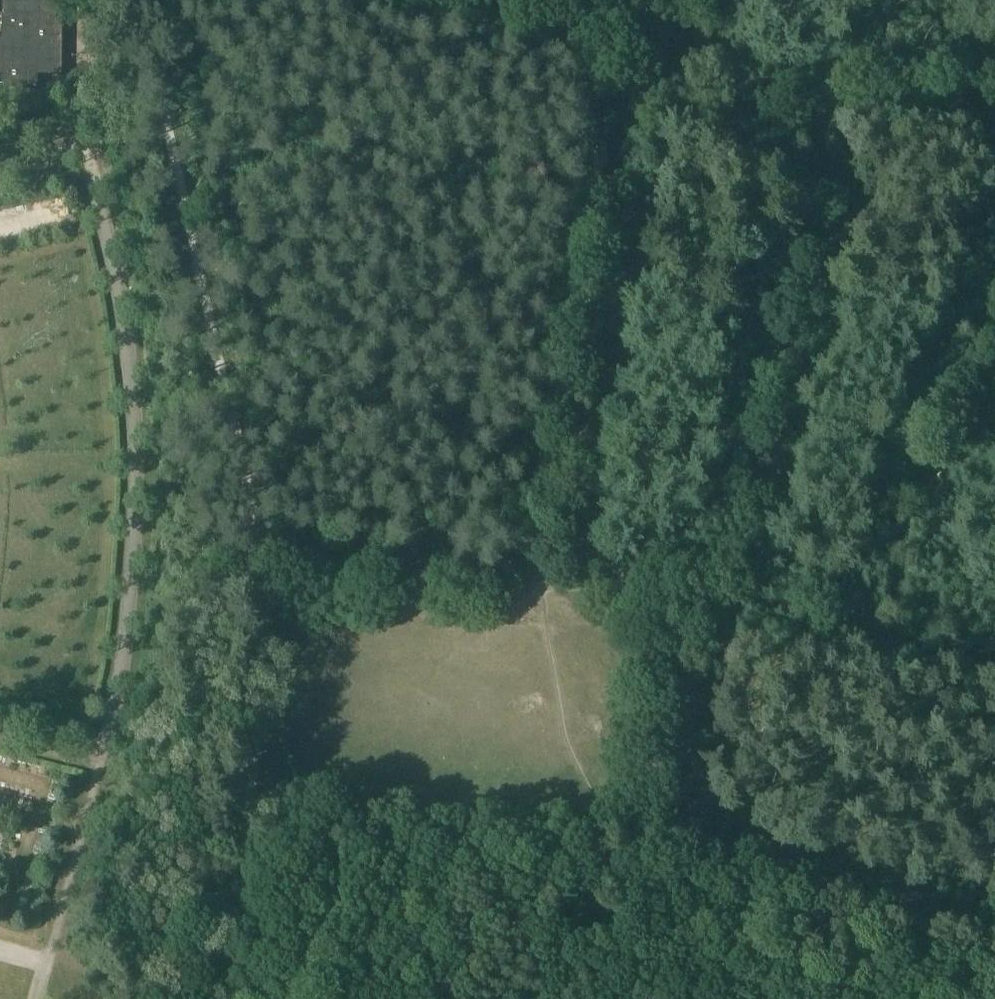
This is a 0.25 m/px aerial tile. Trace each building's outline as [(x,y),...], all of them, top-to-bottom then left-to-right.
[(2,74),(2,86),(39,86),(39,74),(63,75),(64,0),(3,0),(2,37),(0,37),(0,74),(2,74)]
